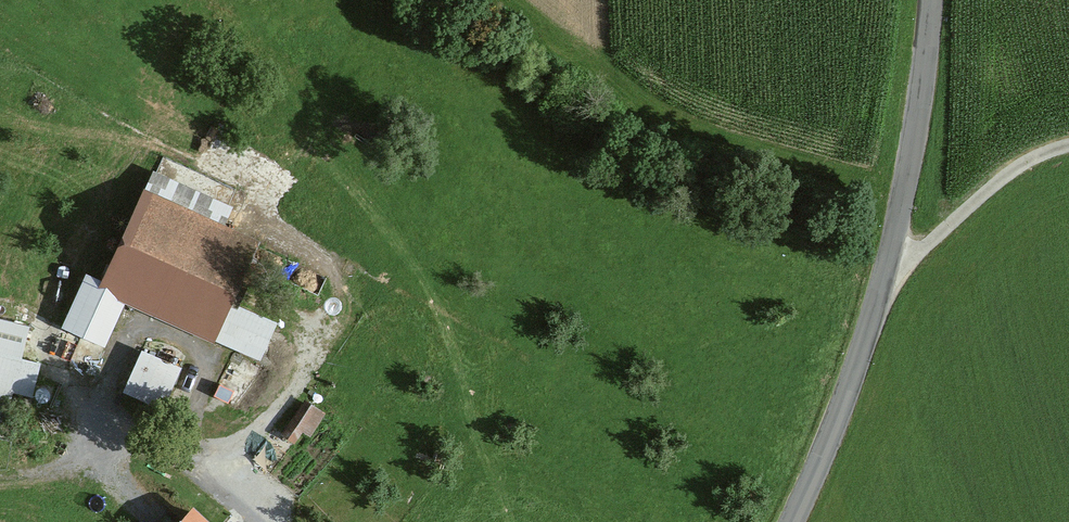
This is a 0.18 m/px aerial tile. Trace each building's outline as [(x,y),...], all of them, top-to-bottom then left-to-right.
[(237,205),(164,172),(114,283),(93,274),(67,331),(107,349),(130,298),(260,356),(276,322),(240,305),(268,243),(228,225),(237,205)] [(30,319),(33,309),(0,300),(0,311),(30,319)] [(0,323),(0,413),(12,415),(31,330),(0,323)] [(175,370),(149,356),(134,387),(160,400),(175,370)] [(326,421),(308,409),(285,443),(304,455),(326,421)] [(199,512),(190,521),(211,521),(199,512)]
